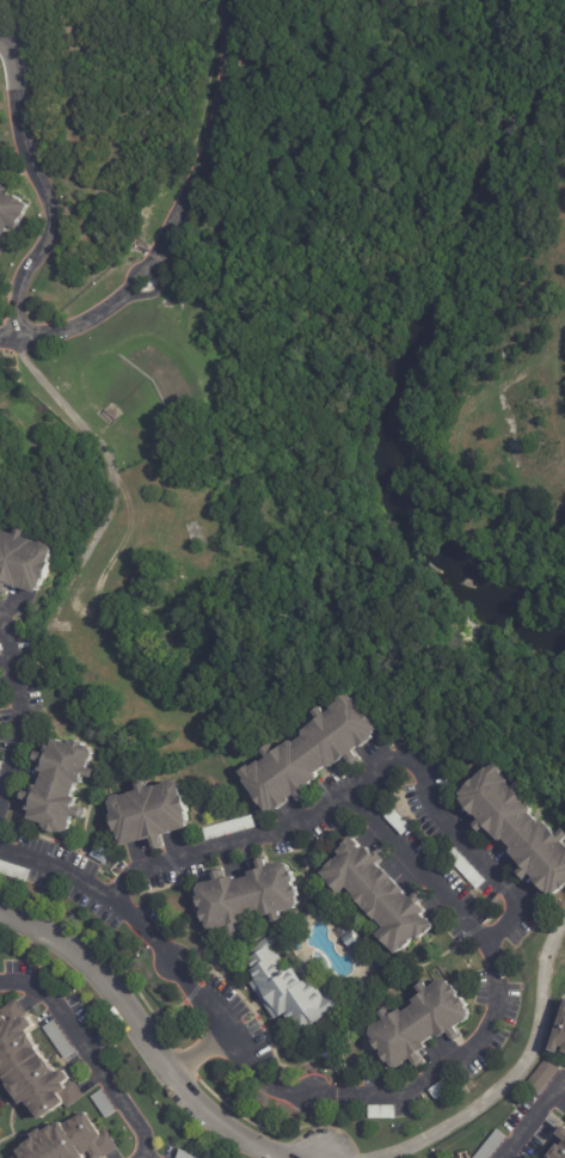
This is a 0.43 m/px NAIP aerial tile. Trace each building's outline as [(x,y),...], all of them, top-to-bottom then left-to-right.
[(5,239),(0,250),(0,186),(7,190),(5,195),(12,198),(12,197),(22,202),(20,204),(27,207),(19,225),(20,225),(17,233),(8,228),(4,238),(5,239)] [(6,593),(0,591),(0,582),(0,530),(4,532),(5,532),(14,534),(17,527),(25,529),(23,538),(32,540),(32,541),(39,544),(42,541),(48,544),(50,549),(51,550),(48,562),(50,563),(45,580),(42,578),(39,588),(38,588),(36,593),(17,587),(17,588),(8,586),(6,593)] [(376,730),(373,733),(375,736),(371,739),(373,739),(358,749),(357,747),(355,749),(361,755),(350,764),(344,756),(328,768),(327,767),(326,768),(325,766),(315,773),(317,777),(314,778),(315,779),(303,789),(308,795),(297,803),(293,796),(287,801),(288,802),(275,813),(274,810),(270,813),(268,810),(264,813),(241,783),(244,780),(238,773),(247,766),(250,768),(258,762),(259,764),(265,759),(260,752),(268,746),(272,752),(281,747),(289,742),(291,742),(293,743),(302,736),(301,734),(302,734),(301,731),(317,721),(312,713),(319,707),(325,715),(331,710),(330,709),(338,701),(337,699),(345,693),(351,700),(354,699),(364,713),(366,713),(373,722),(371,723),(376,730)] [(99,780),(85,776),(81,785),(78,784),(73,798),(78,799),(75,805),(91,810),(87,821),(73,816),(69,825),(72,825),(69,831),(63,834),(56,832),(55,834),(47,832),(47,829),(44,828),(44,825),(29,820),(31,813),(26,810),(29,803),(20,799),(23,792),(31,795),(33,786),(38,788),(43,773),(38,772),(42,764),(33,760),(36,753),(43,755),(47,747),(51,748),(54,740),(69,746),(70,742),(73,743),(74,741),(84,745),(84,747),(90,749),(92,755),(92,758),(91,762),(90,761),(88,766),(103,771),(99,780)] [(561,829),(564,833),(564,840),(561,844),(564,847),(564,887),(560,892),(559,890),(553,896),(551,893),(547,896),(545,893),(543,893),(532,881),(534,880),(528,874),(522,880),(516,874),(522,868),(515,862),(515,860),(509,854),(510,852),(509,851),(510,850),(502,840),(499,843),(498,841),(491,834),(490,835),(483,828),(478,833),(472,826),(478,820),(473,815),(472,816),(460,804),(461,803),(459,799),(460,798),(457,796),(465,789),(463,788),(472,779),(473,780),(485,768),(487,770),(495,762),(502,772),(499,774),(508,782),(505,783),(510,789),(517,783),(523,790),(517,796),(532,810),(530,811),(532,813),(529,815),(539,823),(540,822),(541,822),(542,822),(555,837),(561,829)] [(186,827),(188,829),(168,834),(168,835),(165,837),(168,847),(158,850),(158,847),(153,848),(152,840),(142,843),(141,841),(122,847),(121,841),(118,841),(116,833),(113,833),(110,820),(113,819),(109,803),(112,798),(119,796),(122,797),(129,796),(128,795),(137,792),(136,784),(145,782),(147,790),(156,786),(156,788),(164,786),(165,784),(172,782),(178,785),(182,797),(183,796),(188,813),(186,814),(189,822),(186,823),(186,827)] [(409,828),(400,837),(382,817),(391,809),(409,828)] [(248,816),(252,828),(204,843),(201,829),(248,816)] [(354,840),(360,846),(357,848),(361,852),(366,848),(371,856),(375,852),(382,860),(376,866),(381,871),(382,870),(404,894),(403,894),(409,901),(414,895),(420,902),(418,905),(425,912),(420,917),(424,921),(426,919),(434,926),(432,927),(434,929),(425,936),(424,936),(418,942),(414,937),(409,943),(411,944),(403,951),(401,951),(395,956),(389,950),(389,951),(376,936),(383,930),(375,921),(374,923),(352,899),(354,897),(346,888),(338,896),(326,883),(327,882),(320,875),(326,869),(325,869),(333,860),(333,862),(339,857),(337,853),(343,847),(342,846),(350,839),(351,839),(352,839),(354,840)] [(110,852),(103,865),(87,857),(94,844),(110,852)] [(484,882),(474,890),(440,852),(449,844),(484,882)] [(266,869),(275,866),(274,865),(281,864),(287,868),(288,874),(291,874),(294,883),(291,884),(293,889),(295,888),(297,899),(295,899),(297,906),(294,911),(287,913),(287,912),(285,913),(288,924),(277,926),(276,923),(272,924),(270,917),(260,919),(259,915),(244,919),(245,923),(241,924),(244,936),(235,938),(234,935),(228,936),(226,929),(211,933),(207,931),(204,924),(202,924),(198,914),(202,913),(201,908),(197,909),(195,900),(198,899),(196,892),(199,886),(202,886),(202,884),(205,884),(207,886),(214,883),(211,875),(221,872),(223,881),(233,878),(234,882),(248,878),(247,875),(257,871),(254,863),(264,860),(266,869)] [(357,942),(348,949),(342,939),(350,933),(357,942)] [(276,966),(282,974),(289,969),(299,985),(307,979),(320,998),(330,992),(340,1009),(309,1030),(307,1027),(299,1033),(291,1022),(287,1025),(280,1016),(275,1019),(275,1018),(271,1021),(247,985),(252,981),(245,973),(248,970),(239,956),(268,936),(277,949),(274,951),(281,961),(275,964),(276,966)] [(462,1037),(455,1042),(454,1038),(452,1041),(446,1034),(437,1040),(435,1036),(422,1046),(424,1049),(420,1053),(426,1062),(419,1068),(416,1065),(413,1066),(410,1060),(397,1070),(391,1068),(387,1064),(385,1065),(379,1055),(381,1054),(379,1050),(376,1052),(370,1043),(373,1042),(368,1036),(370,1029),(375,1025),(376,1027),(382,1021),(379,1015),(386,1009),(389,1016),(398,1010),(401,1015),(413,1005),(411,1001),(419,997),(414,989),(423,984),(428,989),(434,986),(434,985),(438,981),(446,982),(449,987),(452,986),(457,995),(455,997),(457,1000),(460,998),(466,1007),(465,1009),(468,1015),(467,1021),(461,1025),(460,1024),(457,1027),(465,1036),(462,1037)] [(549,1052),(564,1004),(564,1048),(559,1047),(557,1054),(549,1052)] [(4,1085),(0,1079),(0,1017),(1,1016),(7,1024),(8,1024),(16,1019),(18,1023),(25,1018),(31,1028),(25,1033),(29,1038),(27,1038),(35,1049),(33,1050),(42,1061),(43,1060),(54,1077),(62,1072),(68,1080),(61,1085),(67,1093),(76,1087),(87,1102),(70,1114),(63,1104),(37,1122),(27,1108),(26,1109),(23,1103),(18,1107),(2,1085),(4,1085)] [(63,1059),(41,1027),(51,1019),(73,1052),(63,1059)] [(558,1070),(536,1096),(524,1086),(545,1059),(558,1070)] [(113,1110),(103,1119),(88,1097),(99,1089),(113,1110)] [(392,1119),(392,1120),(366,1120),(367,1107),(393,1107),(392,1119)] [(121,1154),(115,1157),(105,1157),(94,1157),(91,1153),(84,1157),(20,1157),(17,1152),(23,1147),(22,1146),(32,1139),(31,1136),(39,1129),(42,1133),(51,1126),(53,1127),(60,1122),(63,1129),(73,1123),(86,1114),(104,1140),(111,1135),(123,1152),(121,1154)] [(504,1138),(488,1157),(472,1157),(495,1129),(502,1135),(504,1138)] [(562,1129),(557,1136),(564,1141),(564,1129),(562,1129)] [(560,1147),(564,1141),(564,1157),(549,1157),(548,1157),(558,1145),(560,1147)] [(177,1150),(206,1157),(174,1157),(177,1150)]
